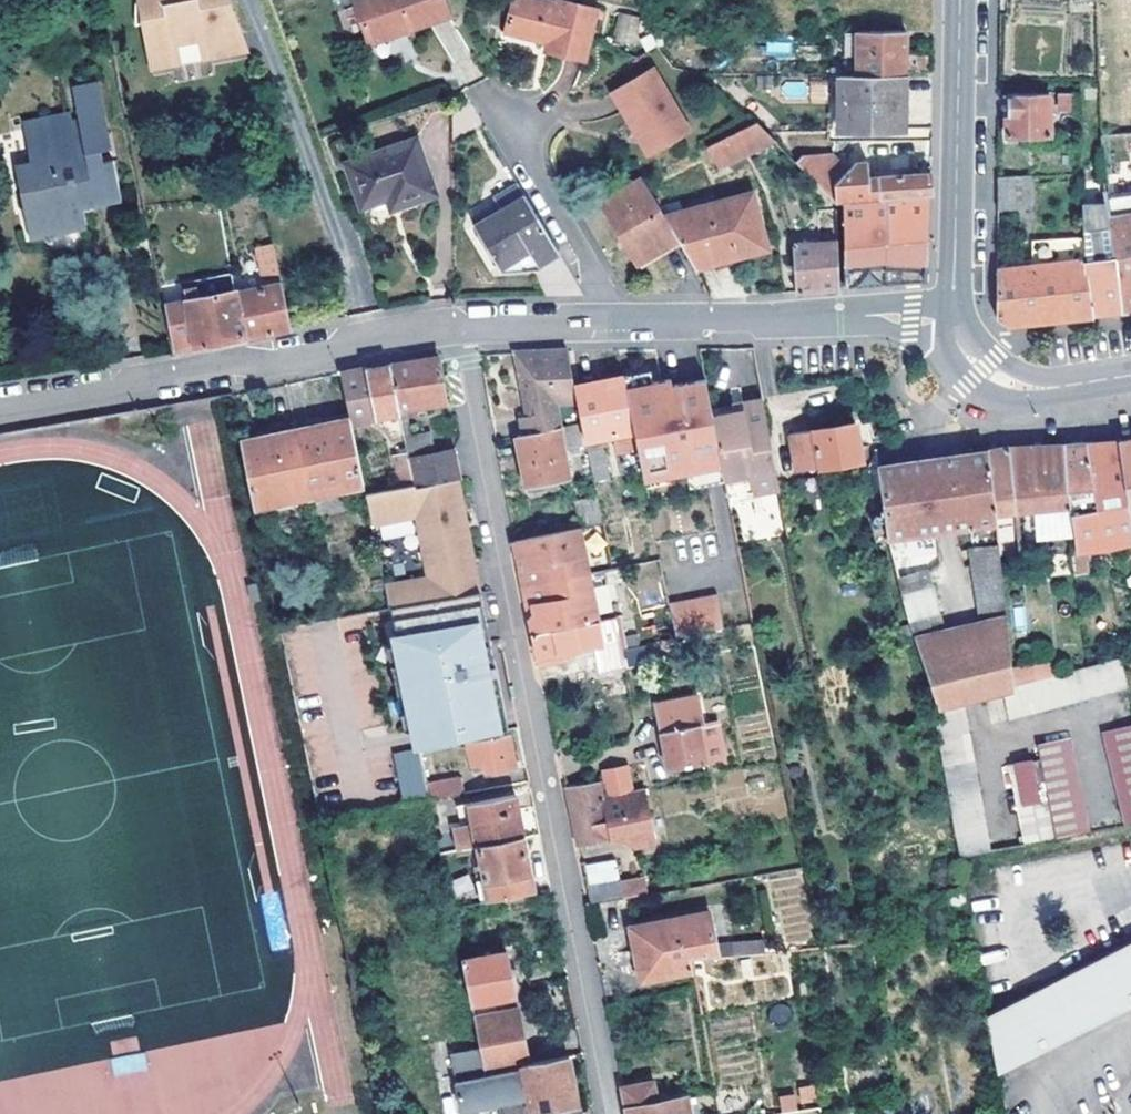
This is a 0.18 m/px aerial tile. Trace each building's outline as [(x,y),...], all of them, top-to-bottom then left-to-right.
[(225,0),(143,0),(132,2),(132,22),(140,21),(145,49),(166,45),(170,62),(206,55),(203,38),(237,32),(225,0)] [(445,0),(358,0),(371,44),(451,18),(445,0)] [(588,8),(553,0),(549,0),(548,3),(534,0),(505,0),(498,32),(539,41),(537,49),(576,59),(588,8)] [(634,44),(638,17),(618,14),(614,41),(634,44)] [(690,27),(690,38),(700,37),(700,27),(690,27)] [(857,55),(857,73),(903,72),(932,71),(932,50),(906,50),(906,44),(899,44),(900,30),(845,32),(845,56),(857,55)] [(704,47),(704,37),(700,37),(690,38),(691,48),(704,47)] [(170,62),(166,45),(145,49),(148,66),(170,62)] [(690,132),(656,70),(616,94),(650,156),(690,132)] [(838,73),(839,128),(903,126),(903,72),(857,73),(838,73)] [(783,84),(784,98),(807,96),(806,82),(783,84)] [(1073,109),(1074,92),(1074,84),(1063,83),(1063,90),(1060,90),(1061,109),(1073,109)] [(20,167),(34,241),(87,231),(83,212),(121,206),(112,161),(104,163),(102,152),(110,150),(97,84),(72,89),(79,122),(72,123),(70,115),(25,123),(33,165),(20,167)] [(1050,136),(1050,91),(1007,92),(1008,136),(1050,136)] [(745,157),(776,142),(764,130),(757,123),(754,124),(732,135),(745,157)] [(718,170),(745,157),(732,135),(707,147),(718,170)] [(434,192),(416,139),(346,162),(360,206),(385,197),(389,208),(434,192)] [(930,194),(931,173),(909,175),(869,180),(866,163),(855,164),(848,170),(830,155),(804,157),(797,163),(837,205),(844,204),(930,194)] [(1107,208),(1122,310),(1130,309),(1130,171),(1108,174),(1110,191),(1104,191),(1107,208)] [(998,176),(998,210),(1029,206),(1029,173),(998,176)] [(644,178),(643,177),(604,201),(640,263),(679,240),(666,216),(644,178)] [(557,249),(518,182),(494,196),(501,209),(478,223),(502,264),(530,248),(538,260),(557,249)] [(679,240),(696,269),(769,250),(754,193),(666,216),(679,240)] [(844,204),(846,288),(864,286),(901,282),(924,280),(930,200),(930,194),(844,204)] [(1122,310),(1107,208),(1092,210),(1097,257),(1083,258),(1092,313),(1107,312),(1121,310),(1122,310)] [(796,273),(797,292),(814,290),(838,289),(837,210),(823,210),(823,236),(828,236),(827,242),(794,245),(796,264),(796,273)] [(1047,319),(1092,313),(1083,258),(1083,234),(1032,239),(1034,265),(998,270),(997,317),(1005,324),(1047,319)] [(264,278),(279,276),(273,243),(266,245),(265,239),(259,240),(260,246),(257,246),(264,278)] [(502,264),(538,260),(530,248),(502,264)] [(192,287),(159,295),(168,340),(193,335),(195,346),(243,337),(235,292),(233,280),(192,287)] [(268,333),(291,329),(281,285),(235,292),(243,337),(268,333)] [(170,350),(195,346),(193,335),(168,340),(170,350)] [(521,415),(524,434),(559,427),(582,423),(573,378),(567,350),(517,353),(528,414),(521,415)] [(446,402),(437,356),(390,364),(400,410),(446,402)] [(621,368),(624,379),(649,374),(647,363),(621,368)] [(341,373),(350,419),(351,423),(400,414),(400,410),(390,364),(364,369),(341,373)] [(573,378),(582,423),(589,461),(610,458),(608,450),(606,435),(612,434),(634,431),(624,379),(621,368),(573,378)] [(706,369),(679,374),(689,426),(696,424),(704,461),(723,457),(710,388),(706,369)] [(649,374),(624,379),(634,431),(641,463),(665,458),(667,468),(704,461),(696,424),(689,426),(679,374),(668,376),(667,370),(649,374)] [(760,378),(710,388),(723,457),(727,478),(777,468),(764,400),(760,378)] [(340,482),(343,490),(364,485),(351,423),(350,419),(296,430),(308,488),(340,482)] [(790,435),(798,470),(862,457),(856,421),(790,435)] [(564,428),(567,449),(582,446),(579,426),(564,428)] [(569,478),(559,427),(524,434),(518,435),(528,487),(569,478)] [(287,492),(288,501),(292,517),(313,513),(310,496),(308,488),(296,430),(241,442),(254,507),(277,503),(275,495),(287,492)] [(405,436),(404,431),(390,433),(401,483),(404,483),(405,487),(416,485),(410,458),(405,436)] [(405,436),(410,458),(437,452),(432,431),(405,436)] [(615,449),(612,434),(606,435),(608,450),(615,449)] [(1120,441),(1130,504),(1130,439),(1120,441)] [(1077,532),(1079,548),(1077,555),(1079,574),(1090,571),(1088,549),(1130,540),(1130,504),(1120,441),(1102,442),(1088,444),(1099,512),(1075,516),(1077,532)] [(1065,445),(1075,516),(1099,512),(1088,444),(1077,444),(1065,445)] [(1077,532),(1075,516),(1065,445),(1036,446),(1009,448),(1016,510),(1040,507),(1042,535),(1077,532)] [(988,451),(996,511),(1016,510),(1009,448),(997,449),(988,451)] [(458,478),(459,477),(453,449),(454,449),(437,452),(410,458),(416,485),(416,486),(458,478)] [(988,451),(951,456),(961,527),(997,522),(996,511),(988,451)] [(901,535),(961,527),(951,456),(923,460),(877,467),(887,536),(901,535)] [(665,458),(641,463),(643,473),(667,468),(665,458)] [(429,576),(386,584),(391,607),(480,591),(474,562),(458,478),(416,486),(416,485),(405,487),(373,493),(375,500),(368,500),(373,522),(417,513),(429,576)] [(310,496),(343,490),(340,482),(308,488),(310,496)] [(277,503),(288,501),(287,492),(275,495),(277,503)] [(1021,554),(1018,526),(998,528),(1000,543),(1001,556),(1021,555),(1021,554)] [(515,540),(517,555),(523,558),(525,567),(520,568),(523,587),(588,575),(579,529),(515,540)] [(887,536),(890,546),(903,543),(901,535),(887,536)] [(890,546),(917,639),(942,631),(944,630),(920,538),(903,543),(890,546)] [(969,547),(973,579),(1003,574),(1001,556),(1000,543),(969,547)] [(642,608),(666,602),(655,560),(631,566),(642,608)] [(980,621),(983,620),(1007,617),(1003,574),(973,579),(980,621)] [(523,587),(527,605),(532,603),(534,613),(530,619),(532,634),(597,622),(588,575),(523,587)] [(594,587),(599,609),(613,606),(609,584),(594,587)] [(489,635),(480,591),(391,607),(400,654),(489,635)] [(718,593),(670,603),(676,635),(724,625),(718,593)] [(963,854),(991,849),(963,700),(1003,688),(1013,685),(1011,666),(1007,617),(983,620),(987,637),(947,647),(942,631),(917,639),(941,706),(935,708),(963,854)] [(601,666),(625,662),(616,618),(532,634),(537,659),(538,665),(560,661),(558,655),(597,647),(601,666)] [(944,630),(942,631),(947,647),(987,637),(983,620),(980,621),(944,630)] [(489,635),(400,654),(409,697),(497,678),(494,661),(489,635)] [(1122,656),(1058,673),(1033,680),(1013,685),(1003,688),(1010,717),(1128,686),(1122,656)] [(1056,663),(1032,665),(1033,680),(1058,673),(1056,663)] [(1013,685),(1033,680),(1032,665),(1011,666),(1013,685)] [(419,749),(509,730),(497,678),(409,697),(413,719),(419,749)] [(699,698),(656,706),(669,769),(706,762),(724,758),(717,720),(703,722),(699,698)] [(1123,824),(1130,822),(1130,728),(1104,734),(1123,824)] [(514,752),(510,733),(470,742),(474,762),(484,760),(486,771),(516,766),(514,752)] [(1039,758),(1055,837),(1088,830),(1070,740),(1037,747),(1039,758)] [(430,801),(427,785),(420,750),(393,755),(404,806),(430,801)] [(1055,837),(1039,758),(1011,763),(1027,842),(1055,837)] [(484,760),(474,762),(476,773),(486,771),(484,760)] [(629,768),(606,774),(607,779),(611,797),(634,792),(629,768)] [(430,801),(463,795),(460,778),(427,785),(430,801)] [(607,779),(600,780),(612,838),(625,836),(635,843),(650,840),(639,791),(634,792),(611,797),(607,779)] [(600,780),(567,786),(580,844),(612,838),(600,780)] [(480,847),(523,837),(514,795),(457,809),(462,834),(452,835),(456,851),(472,848),(480,847)] [(492,900),(536,891),(528,864),(523,837),(480,847),(492,900)] [(480,847),(472,848),(483,903),(492,900),(480,847)] [(589,883),(619,877),(615,858),(584,864),(589,883)] [(589,883),(593,902),(623,897),(619,877),(589,883)] [(961,888),(947,890),(950,908),(964,906),(961,888)] [(689,958),(719,956),(711,912),(633,928),(644,981),(691,971),(689,958)] [(985,1013),(997,1074),(1130,1001),(1130,940),(985,1013)] [(691,971),(694,987),(698,1013),(715,1011),(708,968),(737,966),(738,964),(781,960),(779,950),(719,956),(689,958),(691,971)] [(463,962),(472,1005),(516,996),(508,952),(463,962)] [(519,1010),(474,1019),(481,1048),(486,1075),(530,1065),(530,1062),(519,1010)] [(481,1048),(451,1053),(462,1112),(499,1105),(501,1113),(531,1113),(524,1079),(489,1086),(486,1075),(481,1048)] [(114,1059),(116,1072),(144,1067),(142,1055),(114,1059)] [(489,1086),(524,1079),(531,1113),(580,1113),(569,1055),(530,1062),(530,1065),(486,1075),(489,1086)] [(656,1093),(653,1080),(623,1086),(629,1113),(686,1113),(683,1097),(657,1101),(656,1093)] [(656,1093),(657,1101),(683,1097),(686,1113),(701,1113),(696,1086),(656,1093)]
